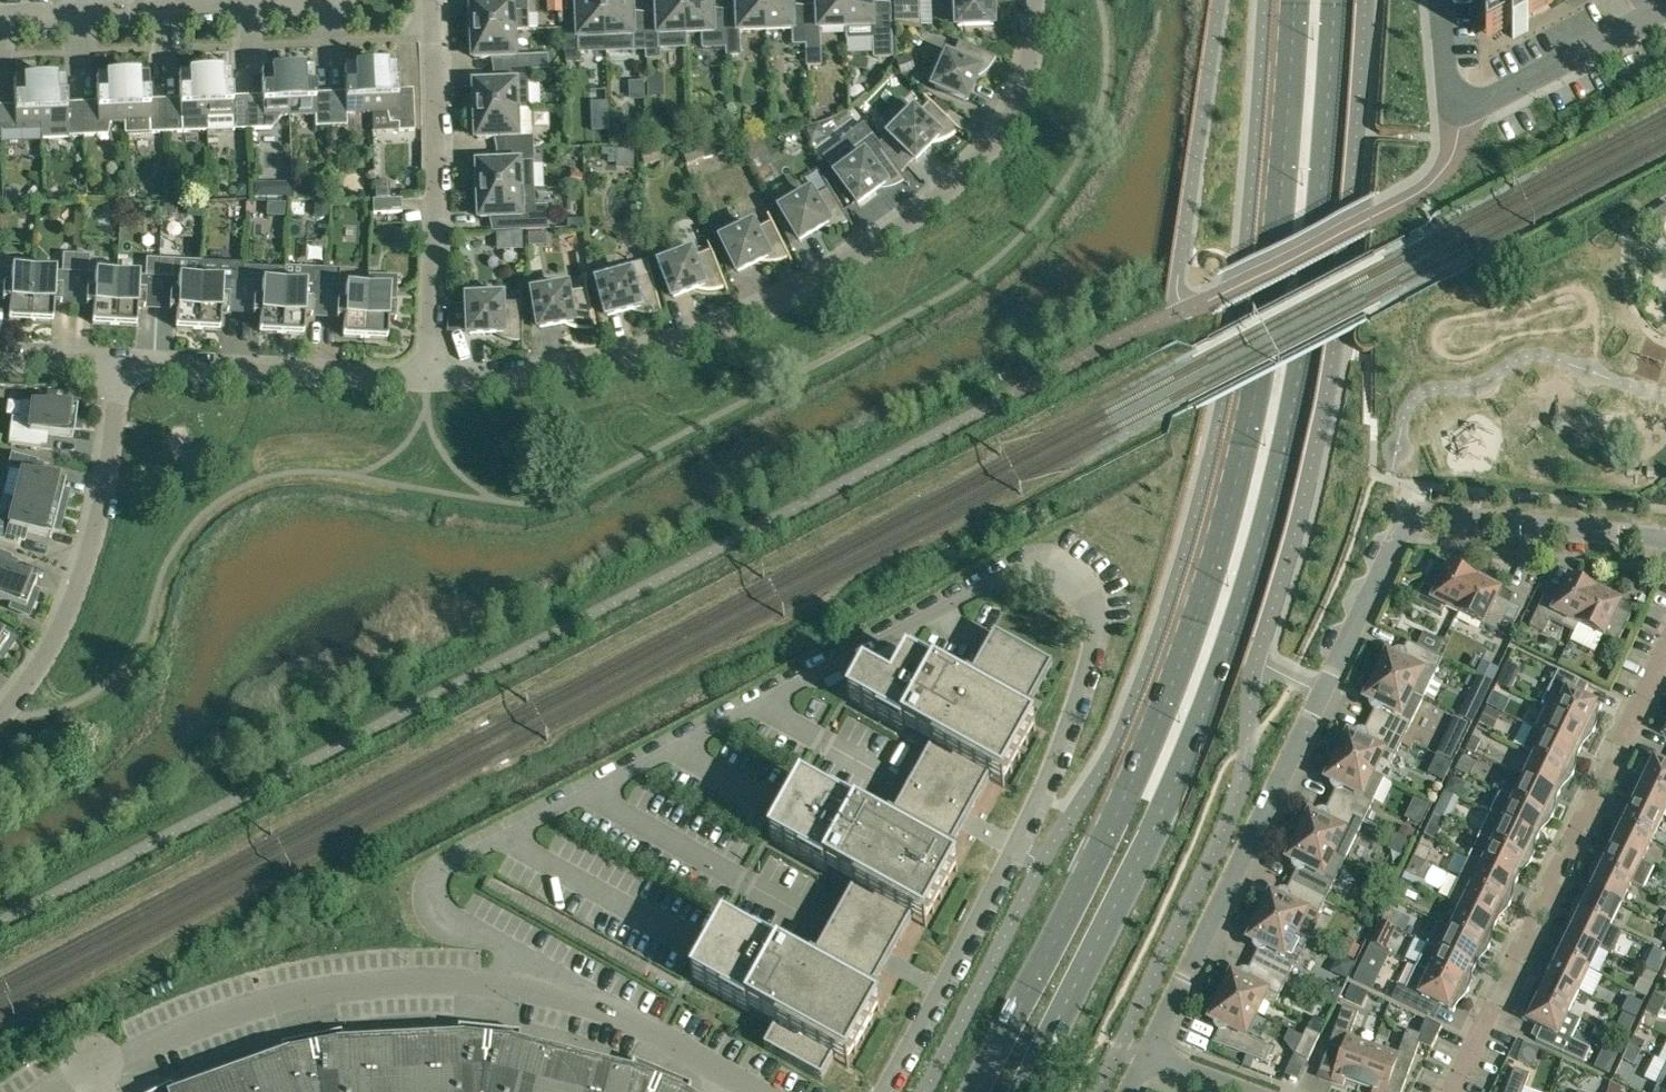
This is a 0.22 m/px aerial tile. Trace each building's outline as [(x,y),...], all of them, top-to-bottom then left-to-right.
[(467,32),(514,30),(529,30),(527,0),(499,0),(499,4),(472,5),(472,15),(469,14),(467,32)] [(580,53),(607,52),(606,38),(605,0),(577,0),(578,25),(565,26),(567,63),(580,62),(580,53)] [(646,51),(645,22),(633,23),(632,0),(605,0),(606,38),(607,52),(633,51),(646,51)] [(645,22),(646,51),(647,60),(660,59),(660,49),(687,48),(686,35),(685,0),(657,0),(658,22),(645,22)] [(726,47),(725,19),(713,20),(712,0),(685,0),(686,35),(702,34),(703,48),(726,47)] [(725,19),(726,47),(727,56),(740,56),(739,33),(766,32),(765,0),(737,0),(738,19),(725,19)] [(806,44),(805,16),(793,16),(792,0),(765,0),(766,32),(793,31),(794,45),(806,44)] [(805,16),(806,44),(807,67),(821,66),(819,30),(846,29),(845,0),(818,0),(818,16),(805,16)] [(846,29),(873,27),(874,58),(892,57),(890,13),(873,13),(872,0),(845,0),(846,29)] [(894,24),(919,29),(920,0),(893,0),(894,24)] [(992,1),(993,0),(957,0),(958,29),(993,27),(992,1)] [(1486,42),(1512,28),(1513,39),(1528,31),(1527,20),(1553,7),(1552,0),(1484,0),(1486,42)] [(565,15),(565,1),(550,1),(550,15),(565,15)] [(502,71),(530,70),(548,69),(547,56),(515,57),(514,30),(467,32),(470,50),(473,49),(474,60),(501,58),(502,71)] [(967,103),(978,79),(988,71),(995,59),(996,60),(996,58),(959,42),(952,60),(948,58),(934,89),(967,103)] [(346,114),(372,113),(370,63),(354,64),(354,68),(344,68),(345,97),(329,98),(330,127),(346,126),(346,114)] [(385,63),(370,63),(372,113),(386,112),(389,124),(398,124),(398,132),(414,131),(412,95),(397,95),(396,66),(385,67),(385,63)] [(287,67),(289,116),(314,115),(315,127),(330,127),(329,98),(314,98),(313,69),(303,70),(303,66),(287,67)] [(289,116),(287,67),(271,67),(271,71),(261,71),(262,100),(247,101),(248,130),(270,129),(280,116),(289,116)] [(248,130),(247,101),(232,102),(230,73),(220,73),(220,69),(204,70),(206,119),(207,132),(232,130),(248,130)] [(165,133),(181,133),(207,132),(206,119),(204,70),(189,71),(189,74),(178,75),(179,104),(164,104),(165,133)] [(531,83),(530,70),(502,71),(502,84),(475,85),(475,95),(472,95),(470,112),(518,110),(532,110),(531,83)] [(121,73),(124,123),(124,135),(165,133),(164,104),(149,105),(148,76),(137,76),(137,72),(121,73)] [(124,123),(121,73),(106,74),(106,77),(96,78),(97,107),(81,108),(82,136),(107,135),(110,123),(124,123)] [(39,76),(23,77),(23,81),(13,81),(14,110),(0,111),(0,140),(41,138),(41,126),(39,76)] [(82,136),(81,108),(66,108),(65,79),(55,79),(55,76),(39,76),(41,126),(41,138),(58,137),(82,136)] [(914,113),(890,138),(916,162),(934,143),(947,139),(958,131),(958,132),(959,131),(930,103),(917,116),(914,113)] [(532,110),(518,110),(470,112),(474,130),(477,129),(477,139),(505,138),(505,151),(533,150),(533,137),(532,110)] [(774,115),(774,128),(792,128),(792,115),(774,115)] [(768,152),(760,138),(736,139),(750,163),(768,152)] [(706,158),(701,146),(683,152),(687,165),(706,158)] [(659,148),(641,153),(646,168),(663,163),(659,148)] [(858,206),(880,190),(893,188),(905,182),(906,181),(882,149),(867,160),(865,157),(837,177),(858,206)] [(521,191),(535,190),(533,150),(505,151),(506,164),(478,165),(478,175),(475,175),(473,192),(521,191)] [(389,182),(374,183),(375,199),(389,199),(389,182)] [(294,183),(285,183),(279,189),(279,198),(294,198),(294,183)] [(811,195),(782,212),(800,243),(823,229),(836,228),(849,224),(850,223),(830,189),(813,198),(811,195)] [(508,231),(536,230),(535,190),(521,191),(473,192),(477,210),(480,209),(480,219),(508,218),(508,231)] [(401,200),(372,201),(372,215),(401,214),(401,200)] [(176,202),(163,203),(163,215),(176,215),(176,202)] [(187,202),(186,217),(202,217),(202,203),(187,202)] [(1658,224),(1665,219),(1665,205),(1652,215),(1658,224)] [(753,227),(723,242),(738,274),(762,263),(775,263),(788,259),(790,259),(772,223),(755,231),(753,227)] [(515,243),(523,243),(523,232),(515,232),(515,243)] [(548,233),(531,234),(531,248),(549,247),(548,233)] [(692,254),(661,266),(674,300),(699,290),(712,291),(725,289),(726,288),(712,251),(694,258),(692,254)] [(60,301),(73,302),(75,255),(62,255),(61,273),(33,271),(30,321),(52,322),(53,305),(59,306),(60,301)] [(92,324),(114,325),(116,276),(88,274),(89,256),(75,255),(73,302),(87,303),(87,307),(93,307),(92,324)] [(145,277),(116,276),(114,325),(136,327),(137,310),(143,310),(143,305),(157,306),(159,260),(146,259),(145,277)] [(200,280),(201,262),(159,260),(157,306),(170,307),(170,311),(176,312),(175,329),(197,330),(200,280)] [(647,260),(596,274),(608,318),(634,311),(647,314),(660,313),(661,313),(649,266),(647,260)] [(226,310),(240,311),(242,282),(243,264),(201,262),(200,280),(197,330),(219,331),(220,314),(226,314),(226,310)] [(284,267),(283,285),(281,334),(303,335),(304,318),(310,319),(310,314),(324,315),(326,269),(284,267)] [(342,337),(364,339),(367,289),(338,287),(339,270),(326,269),(324,315),(338,316),(338,320),(343,320),(342,337)] [(0,270),(0,298),(3,298),(3,303),(9,303),(8,320),(30,321),(33,271),(0,270)] [(368,275),(367,289),(364,339),(386,340),(387,323),(394,323),(397,277),(368,275)] [(254,316),(260,316),(259,333),(281,334),(283,285),(242,282),(240,311),(254,311),(254,316)] [(568,289),(534,295),(540,330),(566,326),(579,330),(592,330),(594,330),(587,290),(568,294),(568,289)] [(502,300),(469,301),(470,336),(496,335),(509,341),(522,343),(523,343),(522,303),(503,304),(502,300)] [(7,445),(40,449),(42,434),(73,438),(74,430),(79,430),(82,404),(63,402),(62,407),(32,403),(20,402),(19,419),(12,418),(12,417),(11,417),(7,445)] [(21,473),(15,500),(63,512),(68,492),(63,491),(65,483),(34,475),(38,461),(10,454),(6,471),(8,471),(8,470),(21,473)] [(63,512),(15,500),(1,497),(0,502),(0,541),(17,545),(21,531),(51,538),(53,530),(58,531),(63,512)] [(7,571),(12,557),(0,552),(0,599),(12,604),(10,609),(28,617),(38,592),(33,590),(36,582),(7,571)] [(1457,613),(1477,574),(1470,571),(1468,576),(1448,566),(1441,581),(1428,575),(1415,602),(1442,615),(1445,608),(1457,613)] [(1477,574),(1457,613),(1496,632),(1510,605),(1497,598),(1500,592),(1492,587),(1493,583),(1481,576),(1477,574)] [(1574,632),(1578,625),(1597,585),(1591,582),(1588,588),(1569,578),(1561,593),(1548,587),(1529,627),(1543,634),(1550,621),(1574,632)] [(1597,585),(1578,625),(1617,644),(1630,617),(1617,610),(1620,603),(1612,599),(1614,595),(1602,588),(1597,585)] [(0,661),(15,639),(0,629),(0,661)] [(1035,730),(1021,723),(1052,667),(995,634),(964,690),(908,659),(892,687),(864,672),(848,701),(932,748),(909,789),(966,821),(989,780),(1003,788),(1011,775),(1035,730)] [(1386,653),(1375,676),(1412,695),(1422,699),(1442,659),(1407,642),(1401,654),(1397,654),(1394,657),(1386,653)] [(1557,671),(1553,679),(1565,685),(1569,677),(1557,671)] [(1412,695),(1375,676),(1363,700),(1371,704),(1371,708),(1374,711),(1368,723),(1403,740),(1412,744),(1414,738),(1406,734),(1411,723),(1422,699),(1412,695)] [(1555,713),(1594,731),(1594,729),(1598,714),(1601,707),(1582,697),(1588,685),(1578,681),(1569,677),(1565,685),(1553,679),(1540,705),(1545,708),(1555,713)] [(1495,689),(1487,705),(1498,710),(1506,694),(1495,689)] [(1486,708),(1478,723),(1489,728),(1497,713),(1486,708)] [(1593,733),(1594,731),(1555,713),(1545,708),(1535,729),(1545,734),(1579,751),(1582,745),(1593,733)] [(1457,717),(1449,734),(1461,740),(1469,723),(1457,717)] [(1412,744),(1403,740),(1368,723),(1362,734),(1358,734),(1355,737),(1347,733),(1336,757),(1373,775),(1384,780),(1384,778),(1390,781),(1393,775),(1389,767),(1401,744),(1409,748),(1412,744)] [(1534,755),(1534,756),(1573,775),(1574,773),(1577,757),(1579,751),(1545,734),(1535,729),(1533,728),(1522,749),(1534,755)] [(1471,737),(1466,750),(1475,754),(1480,742),(1471,737)] [(1572,776),(1573,775),(1534,756),(1524,777),(1559,794),(1561,788),(1572,776)] [(1384,780),(1373,775),(1336,757),(1325,780),(1332,784),(1332,788),(1335,791),(1329,803),(1364,820),(1378,792),(1384,780)] [(1462,757),(1456,770),(1467,775),(1473,762),(1462,757)] [(1649,757),(1645,764),(1635,776),(1634,778),(1665,793),(1665,765),(1649,757)] [(1499,792),(1513,799),(1552,818),(1553,816),(1556,800),(1559,794),(1524,777),(1519,788),(1506,781),(1503,787),(1495,783),(1493,788),(1500,791),(1499,792)] [(1627,801),(1662,818),(1665,810),(1665,793),(1634,778),(1633,780),(1630,795),(1627,801)] [(1452,779),(1446,791),(1454,795),(1460,783),(1452,779)] [(831,929),(888,961),(889,961),(911,920),(925,928),(956,873),(957,870),(944,862),(966,821),(909,789),(886,830),(802,784),(770,841),(854,888),(831,929)] [(1551,820),(1552,818),(1513,799),(1499,792),(1489,814),(1503,821),(1538,838),(1541,832),(1551,820)] [(1440,801),(1434,814),(1445,819),(1451,806),(1440,801)] [(1652,840),(1662,818),(1627,801),(1624,808),(1614,819),(1613,821),(1652,840)] [(1316,817),(1309,813),(1297,837),(1335,855),(1345,860),(1364,820),(1329,803),(1324,814),(1320,814),(1316,817)] [(1488,813),(1477,835),(1531,861),(1532,859),(1535,843),(1538,838),(1503,821),(1489,814),(1488,813)] [(1434,814),(1424,835),(1435,840),(1446,820),(1445,819),(1434,814)] [(1609,839),(1606,845),(1641,861),(1642,860),(1652,840),(1613,821),(1612,823),(1609,839)] [(1530,863),(1531,861),(1477,835),(1467,857),(1516,881),(1519,875),(1530,863)] [(1297,837),(1286,860),(1293,864),(1293,868),(1296,871),(1290,883),(1325,900),(1345,860),(1335,855),(1297,837)] [(1417,849),(1413,858),(1425,864),(1431,850),(1419,845),(1417,849)] [(1641,861),(1606,845),(1603,851),(1593,863),(1592,864),(1631,883),(1643,889),(1654,866),(1642,860),(1641,861)] [(1514,887),(1516,881),(1467,857),(1456,879),(1510,905),(1511,903),(1514,887)] [(1425,864),(1413,858),(1406,873),(1418,879),(1425,864)] [(1588,882),(1585,888),(1620,905),(1631,883),(1592,864),(1591,866),(1588,882)] [(1510,905),(1456,879),(1446,900),(1461,908),(1496,925),(1498,918),(1509,907),(1510,905)] [(1277,897),(1270,893),(1258,917),(1296,935),(1307,940),(1309,941),(1320,917),(1318,915),(1325,900),(1290,883),(1285,894),(1281,894),(1277,897)] [(1572,906),(1571,908),(1610,927),(1620,905),(1585,888),(1582,894),(1572,906)] [(1461,908),(1450,929),(1489,948),(1490,946),(1493,931),(1496,925),(1461,908)] [(1599,948),(1610,927),(1571,908),(1570,910),(1567,925),(1564,931),(1599,948)] [(1255,948),(1257,951),(1252,963),(1287,980),(1304,988),(1306,981),(1289,974),(1295,963),(1296,963),(1307,940),(1296,935),(1258,917),(1247,940),(1255,944),(1255,948)] [(879,1010),(866,1002),(888,961),(831,929),(808,970),(790,960),(724,923),(692,981),(776,1028),(764,1049),(822,1081),(833,1060),(847,1068),(879,1010)] [(1488,950),(1489,948),(1450,929),(1440,950),(1440,951),(1475,968),(1477,962),(1488,950)] [(1551,949),(1550,951),(1589,970),(1599,948),(1564,931),(1561,938),(1551,949)] [(1415,966),(1429,972),(1468,991),(1469,989),(1472,974),(1475,968),(1440,951),(1440,950),(1426,943),(1415,966)] [(1578,992),(1589,970),(1550,951),(1549,953),(1546,969),(1543,975),(1578,992)] [(1663,963),(1663,962),(1651,956),(1645,969),(1656,975),(1657,975),(1663,963)] [(1239,977),(1231,973),(1220,997),(1257,1015),(1264,1001),(1274,1006),(1284,984),(1302,992),(1304,988),(1287,980),(1252,963),(1246,974),(1242,974),(1239,977)] [(1467,993),(1468,991),(1429,972),(1415,966),(1404,988),(1398,985),(1392,998),(1428,1015),(1434,1003),(1453,1012),(1457,1005),(1467,993)] [(1530,993),(1529,995),(1568,1013),(1578,992),(1543,975),(1540,981),(1530,993)] [(1652,984),(1640,978),(1633,991),(1646,997),(1652,984)] [(1654,994),(1650,1002),(1662,1008),(1665,1000),(1654,994)] [(1580,1019),(1568,1013),(1529,995),(1528,997),(1525,1012),(1522,1019),(1541,1028),(1535,1041),(1544,1045),(1583,1062),(1590,1049),(1570,1039),(1580,1019)] [(1246,1037),(1257,1015),(1220,997),(1208,1020),(1216,1024),(1216,1025),(1216,1026),(1216,1028),(1217,1029),(1218,1030),(1219,1031),(1213,1042),(1265,1062),(1271,1049),(1246,1037)] [(1662,1008),(1650,1002),(1645,1011),(1658,1017),(1662,1008)] [(1359,1085),(1372,1048),(1348,1039),(1358,1013),(1342,1007),(1317,1076),(1343,1086),(1345,1080),(1359,1085)] [(1628,1030),(1634,1019),(1622,1013),(1617,1025),(1628,1030)] [(1372,1048),(1359,1085),(1373,1090),(1372,1091),(1401,1091),(1419,1044),(1431,1049),(1442,1028),(1425,1020),(1420,1035),(1406,1031),(1397,1057),(1372,1048)] [(692,1086),(663,1074),(635,1062),(631,1072),(579,1058),(520,1044),(521,1034),(491,1031),(460,1028),(459,1038),(406,1040),(345,1043),(343,1034),(314,1039),(283,1046),(285,1056),(234,1074),(184,1091),(689,1091),(692,1086)] [(1306,1030),(1294,1055),(1307,1062),(1319,1036),(1306,1030)] [(1633,1037),(1629,1046),(1641,1051),(1645,1043),(1633,1037)] [(1641,1051),(1629,1046),(1625,1054),(1637,1060),(1641,1051)] [(1658,1085),(1654,1091),(1665,1091),(1665,1064),(1656,1084),(1658,1085)] [(1529,1075),(1514,1070),(1505,1091),(1523,1091),(1529,1075)]
